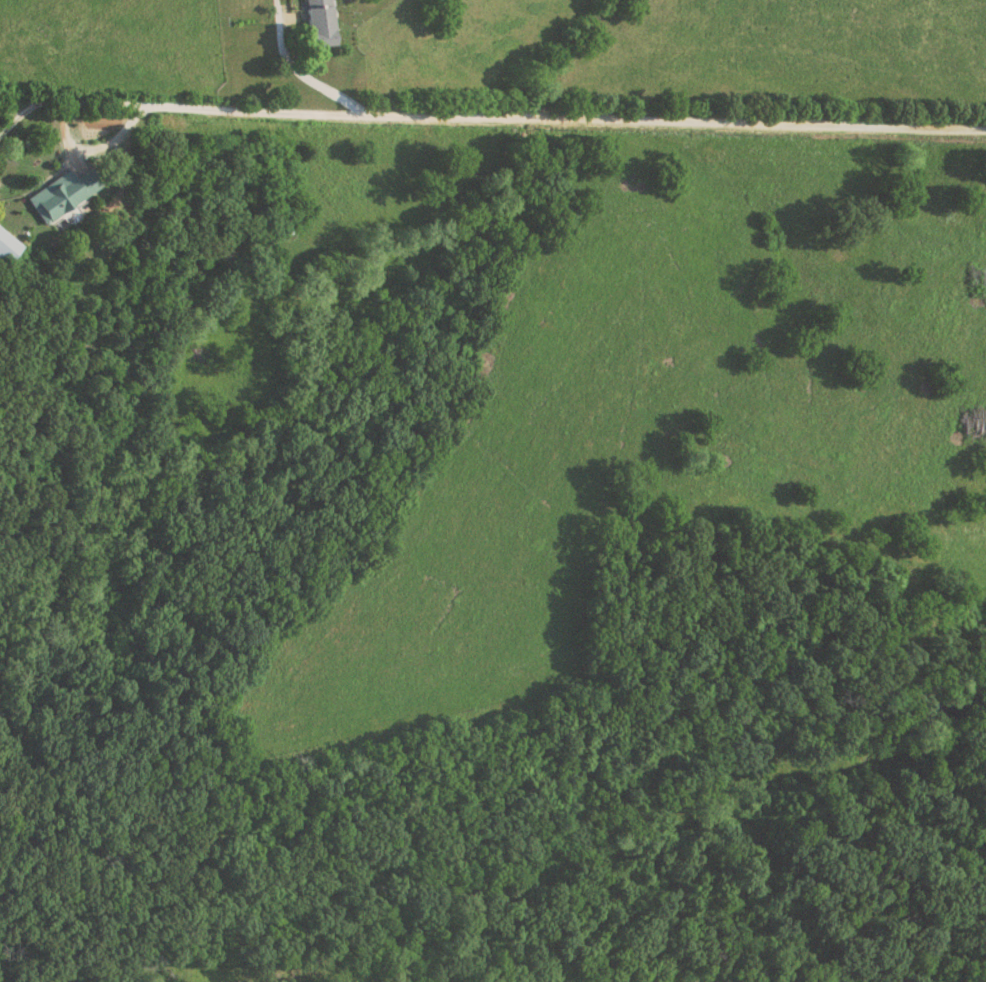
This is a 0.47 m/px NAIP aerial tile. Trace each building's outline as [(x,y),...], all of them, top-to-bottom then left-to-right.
[(334,23),(311,23),(311,47),(334,47),(334,23)] [(71,172),(29,199),(47,226),(107,187),(95,170),(77,181),(71,172)] [(0,228),(0,258),(11,266),(25,248),(0,228)]
